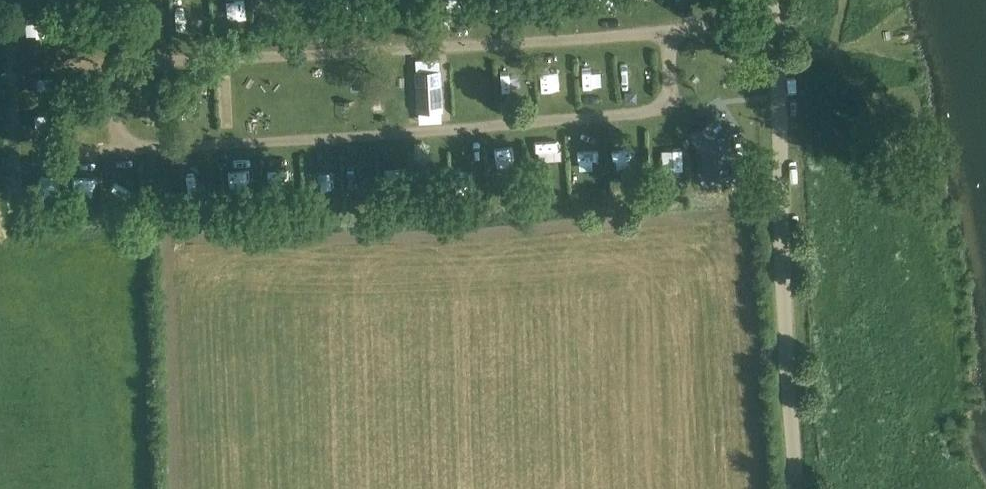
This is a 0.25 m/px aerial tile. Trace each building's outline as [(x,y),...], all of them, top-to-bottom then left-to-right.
[(194,0),(174,0),(175,18),(195,18),(194,0)] [(218,5),(234,16),(243,1),(241,0),(221,0),(218,5)] [(303,30),(317,28),(316,15),(302,17),(303,30)] [(20,19),(21,50),(45,49),(44,18),(20,19)] [(416,69),(414,69),(416,112),(443,111),(441,67),(439,67),(439,58),(416,59),(416,69)] [(505,60),(506,76),(520,75),(519,59),(505,60)] [(471,63),(471,76),(487,76),(486,63),(471,63)] [(714,88),(731,87),(730,74),(713,75),(714,88)] [(708,108),(684,124),(697,146),(697,165),(729,163),(727,133),(708,108)]
